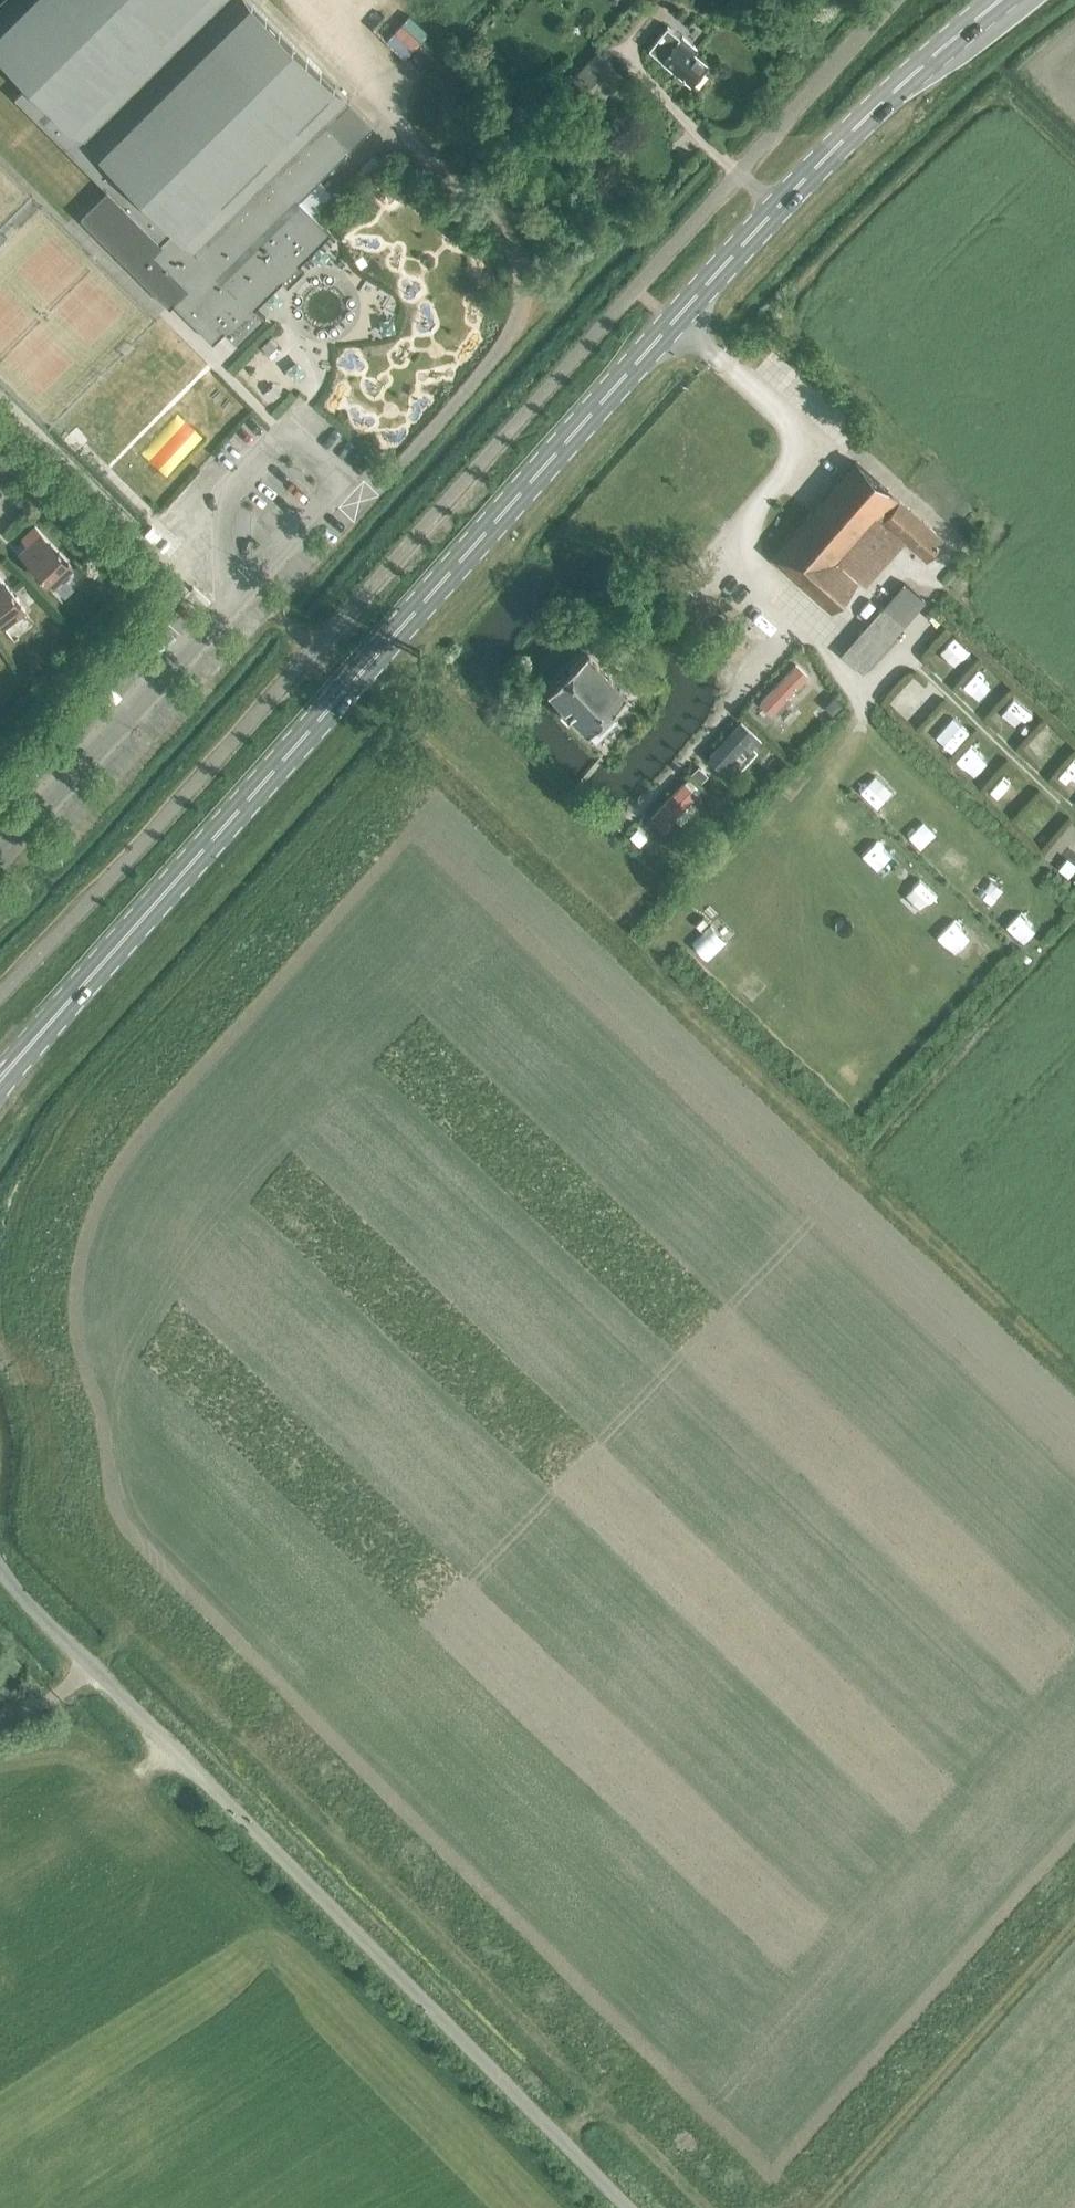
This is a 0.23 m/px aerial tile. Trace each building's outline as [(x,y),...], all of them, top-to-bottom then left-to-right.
[(289,286),(306,269),(299,262),(330,231),(311,212),(321,203),(307,189),(373,124),(249,0),(4,0),(0,4),(0,47),(35,82),(21,97),(116,191),(91,216),(171,296),(179,288),(199,307),(192,313),(211,331),(219,323),(239,343),(265,317),(255,307),(282,279),(289,286)] [(649,48),(692,83),(708,63),(694,52),(698,48),(669,24),(649,48)] [(573,78),(599,103),(624,77),(598,52),(573,78)] [(62,438),(77,454),(92,441),(77,425),(62,438)] [(905,542),(926,559),(946,535),(855,459),(771,559),(832,610),(858,578),(867,585),(905,542)] [(20,552),(54,586),(74,566),(41,532),(20,552)] [(3,627),(26,610),(0,576),(0,623),(3,627)] [(841,653),(863,673),(927,600),(905,581),(841,653)] [(549,694),(587,734),(625,697),(588,657),(549,694)] [(760,701),(773,713),(810,674),(797,662),(760,701)] [(708,756),(722,769),(756,734),(742,720),(708,756)] [(650,817),(664,830),(698,792),(684,780),(650,817)]
